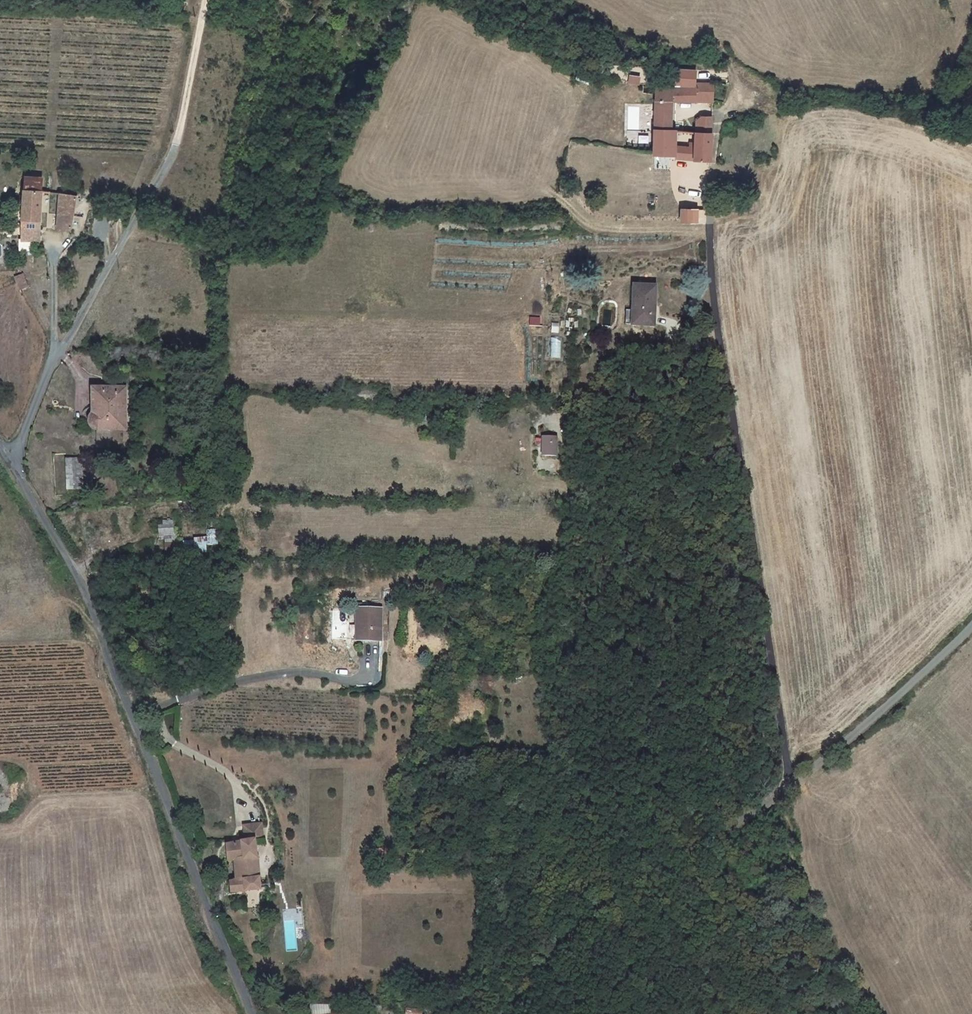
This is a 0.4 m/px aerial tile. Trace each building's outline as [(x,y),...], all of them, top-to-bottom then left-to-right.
[(652,135),(664,136),(664,129),(664,106),(690,106),(705,105),(705,90),(690,90),(690,93),(651,92),(652,135)] [(689,125),(690,138),(706,140),(706,122),(693,122),(689,125)] [(706,140),(690,138),(690,152),(674,151),(673,137),(664,136),(652,135),(652,158),(706,165),(706,140)] [(25,176),(24,191),(43,193),(44,177),(25,176)] [(41,220),(43,193),(24,191),(22,219),(41,220)] [(77,198),(61,195),(56,224),(72,227),(77,198)] [(686,215),(670,215),(670,228),(686,228),(686,215)] [(24,274),(14,277),(18,290),(27,288),(24,274)] [(631,331),(652,331),(653,293),(632,292),(631,331)] [(96,429),(98,430),(108,430),(127,430),(126,388),(97,388),(97,403),(99,403),(99,420),(97,420),(96,420),(94,423),(94,426),(96,429)] [(108,430),(98,430),(99,451),(108,451),(108,430)] [(528,459),(542,460),(544,441),(529,441),(528,459)] [(77,489),(76,485),(75,458),(67,458),(69,490),(77,489)] [(84,484),(83,458),(75,458),(76,485),(84,484)] [(172,535),(165,536),(167,551),(174,550),(172,535)] [(183,541),(184,550),(203,549),(203,540),(183,541)] [(359,608),(359,621),(362,621),(362,639),(383,639),(383,608),(359,608)] [(235,825),(237,840),(247,839),(254,838),(253,823),(235,825)] [(249,856),(247,839),(237,840),(217,843),(219,859),(226,858),(228,880),(222,880),(223,892),(252,889),(250,864),(249,856)] [(318,1002),(302,1004),(303,1013),(319,1013),(318,1002)]
